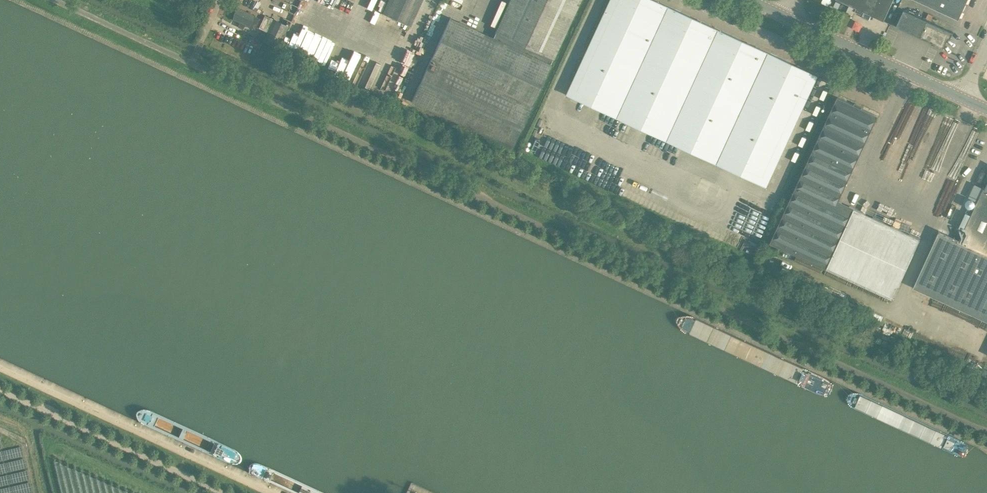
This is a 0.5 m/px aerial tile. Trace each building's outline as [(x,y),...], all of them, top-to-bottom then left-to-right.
[(382,13),(410,26),(418,9),(422,0),(388,0),(382,13)] [(495,32),(496,32),(493,38),(450,17),(411,101),(512,147),(551,64),(550,64),(552,59),(553,59),(580,0),(510,0),(495,32)] [(656,0),(610,0),(567,94),(766,186),(818,75),(656,0)] [(883,21),(893,0),(839,0),(883,21)] [(958,20),(968,0),(915,0),(958,20)] [(253,15),(238,8),(233,19),(240,22),(238,26),(242,28),(244,24),(254,29),(259,18),(253,16),(253,15)] [(953,32),(904,9),(896,26),(934,43),(934,44),(943,48),(948,37),(950,38),(953,32)] [(273,19),(268,16),(265,15),(258,28),(267,32),(263,41),(278,48),(288,26),(273,19)] [(319,41),(324,29),(316,26),(311,38),(319,41)] [(361,48),(360,53),(363,54),(362,57),(366,58),(368,51),(361,48)] [(853,106),(854,104),(838,97),(771,242),(892,299),(920,238),(854,208),(838,200),(877,115),(861,108),(860,109),(853,106)] [(669,190),(671,184),(660,179),(657,185),(669,190)] [(984,187),(959,241),(939,232),(913,287),(986,321),(986,189),(984,187)]
